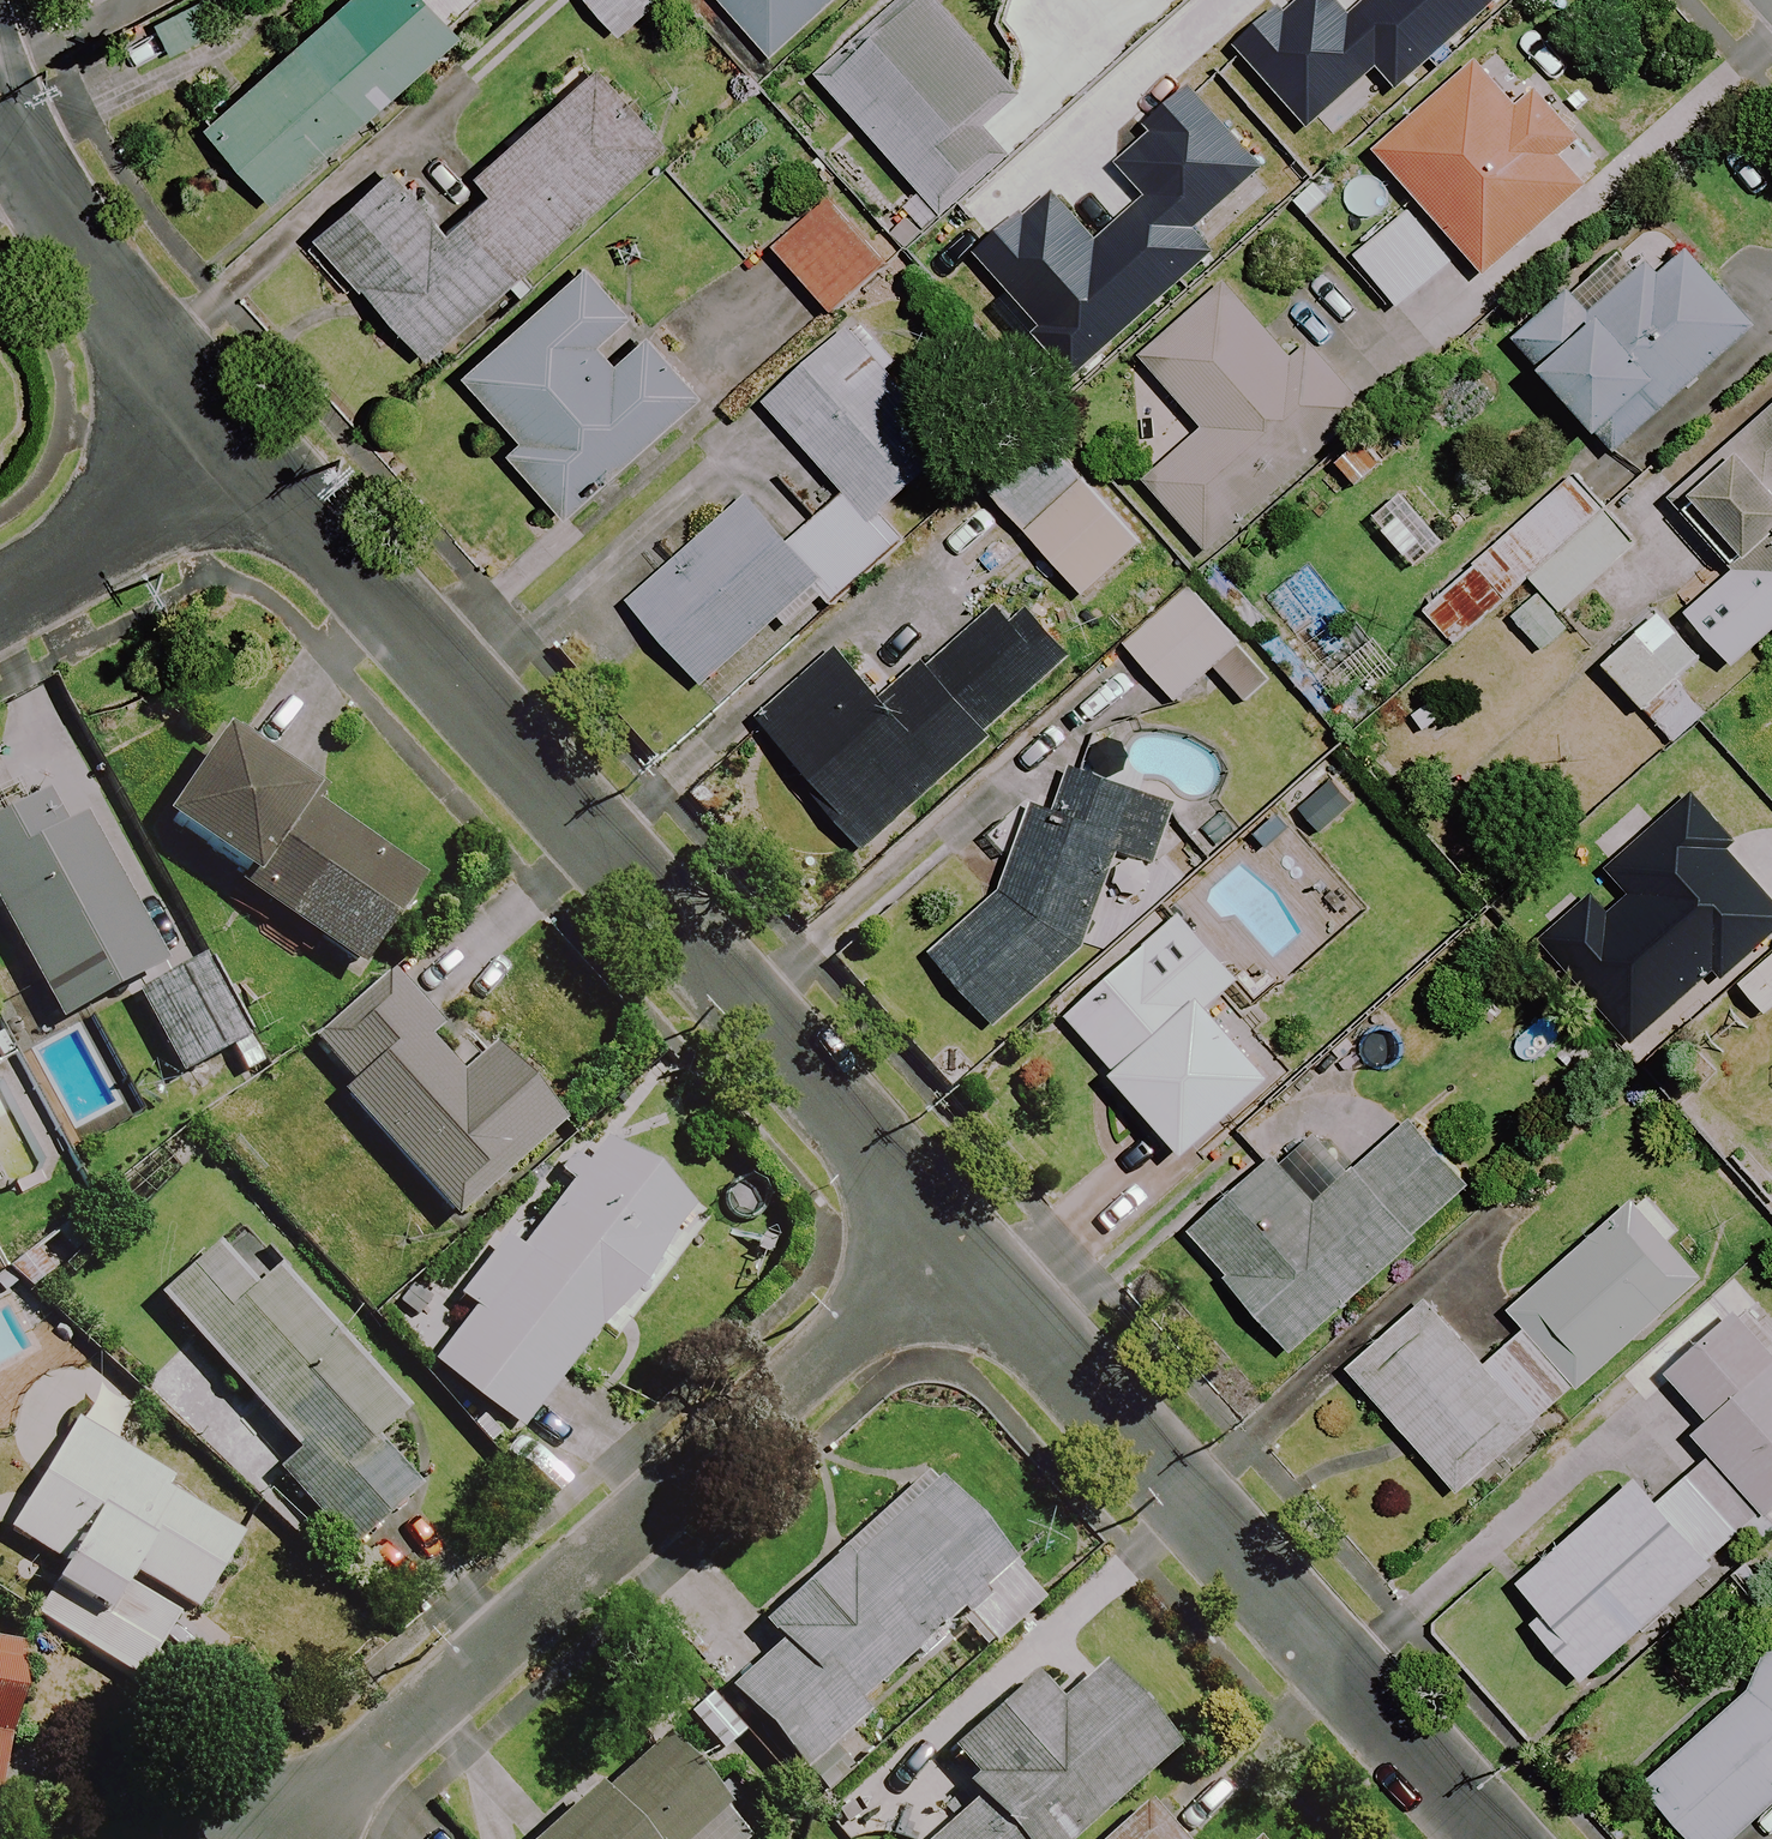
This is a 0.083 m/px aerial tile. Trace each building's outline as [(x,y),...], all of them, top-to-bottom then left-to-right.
[(141,0),(62,0),(87,54),(152,25),(141,0)] [(211,0),(209,0),(155,27),(171,59),(227,31),(211,0)] [(422,0),(354,0),(355,0),(207,132),(273,206),(458,41),(422,0)] [(618,38),(656,0),(580,0),(618,38)] [(842,0),(716,0),(771,62),(842,0)] [(933,0),(931,0),(827,90),(942,222),(1011,162),(977,122),(1012,91),(933,0)] [(1364,117),(1471,22),(1452,0),(1260,0),(1364,117)] [(1197,59),(1170,27),(1121,68),(1132,80),(1101,106),(1138,149),(1166,124),(1147,101),(1197,59)] [(1516,110),(1474,64),(1373,154),(1486,280),(1589,187),(1561,156),(1579,139),(1537,92),(1516,110)] [(659,154),(590,79),(435,219),(392,172),(338,221),(316,241),(428,364),(659,154)] [(891,268),(835,203),(777,253),(832,318),(891,268)] [(1454,266),(1411,214),(1355,261),(1398,313),(1454,266)] [(1656,291),(1640,273),(1591,316),(1571,294),(1516,342),(1599,437),(1636,405),(1652,422),(1758,329),(1695,257),(1656,291)] [(626,318),(582,270),(462,379),(520,442),(505,455),(565,520),(700,397),(648,340),(615,370),(594,347),(626,318)] [(1294,366),(1226,289),(1144,362),(1204,430),(1144,482),(1208,554),(1366,414),(1311,351),(1294,366)] [(897,367),(860,324),(767,406),(847,496),(793,544),(753,498),(687,557),(701,573),(646,622),(705,690),(816,591),(833,609),(906,544),(882,517),(955,453),(887,376),(897,367)] [(1685,496),(1746,562),(1686,618),(1735,671),(1771,636),(1771,415),(1685,496)] [(1143,546),(1040,435),(983,489),(1086,599),(1143,546)] [(1454,650),(1492,618),(1529,661),(1570,625),(1561,615),(1633,553),(1570,480),(1420,611),(1454,650)] [(1277,679),(1194,589),(1127,651),(1176,704),(1215,669),(1248,705),(1277,679)] [(1070,665),(1010,601),(892,711),(841,656),(764,727),(841,810),(833,817),(868,854),(1070,665)] [(1659,657),(1640,636),(1604,668),(1644,713),(1701,662),(1680,639),(1659,657)] [(309,812),(317,801),(227,738),(163,829),(254,892),(309,812)] [(1088,948),(1133,783),(1041,758),(1000,891),(997,898),(932,956),(999,1029),(1088,948)] [(60,792),(0,825),(0,923),(59,1029),(160,972),(60,792)] [(254,892),(247,902),(353,976),(416,886),(309,812),(254,892)] [(1221,961),(1183,918),(1066,1019),(1187,1159),(1274,1083),(1191,987),(1221,961)] [(1741,992),(1766,1018),(1771,1013),(1771,963),(1741,992)] [(243,1046),(200,967),(135,1003),(178,1082),(243,1046)] [(435,1030),(389,978),(311,1048),(349,1091),(338,1101),(451,1227),(559,1131),(493,1056),(461,1084),(422,1041),(435,1030)] [(1351,1181),(1318,1145),(1287,1174),(1274,1160),(1188,1238),(1294,1354),(1471,1192),(1411,1126),(1351,1181)] [(694,1217),(605,1146),(529,1240),(517,1230),(458,1303),(474,1316),(430,1371),(515,1440),(694,1217)] [(1699,1279),(1633,1209),(1531,1305),(1598,1375),(1699,1279)] [(401,1424),(275,1277),(250,1299),(214,1258),(160,1304),(296,1464),(279,1479),(346,1557),(417,1497),(374,1447),(401,1424)] [(1488,1368),(1432,1307),(1353,1379),(1460,1495),(1574,1391),(1524,1335),(1488,1368)] [(1738,1318),(1669,1378),(1708,1423),(1694,1436),(1766,1517),(1771,1512),(1771,1357),(1738,1318)] [(140,1689),(187,1613),(194,1617),(239,1543),(163,1496),(169,1487),(75,1430),(9,1538),(67,1574),(35,1625),(140,1689)] [(1743,1540),(1689,1480),(1658,1508),(1635,1483),(1519,1588),(1546,1617),(1533,1629),(1583,1684),(1743,1540)] [(1039,1604),(1008,1570),(932,1485),(845,1564),(841,1559),(762,1630),(779,1649),(727,1696),(800,1778),(864,1720),(855,1709),(964,1610),(995,1644),(1039,1604)] [(0,1647),(0,1797),(19,1650),(0,1647)] [(1758,1684),(1641,1785),(1688,1838),(1737,1838),(1771,1807),(1771,1651),(1758,1684)] [(1097,1668),(1051,1709),(1026,1681),(944,1754),(984,1799),(938,1838),(1078,1838),(1173,1754),(1097,1668)] [(713,1699),(686,1721),(718,1761),(746,1739),(713,1699)] [(525,1838),(729,1838),(716,1824),(733,1810),(662,1728),(551,1825),(517,1786),(495,1805),(525,1838)] [(1143,1811),(1112,1838),(1169,1838),(1143,1811)]
